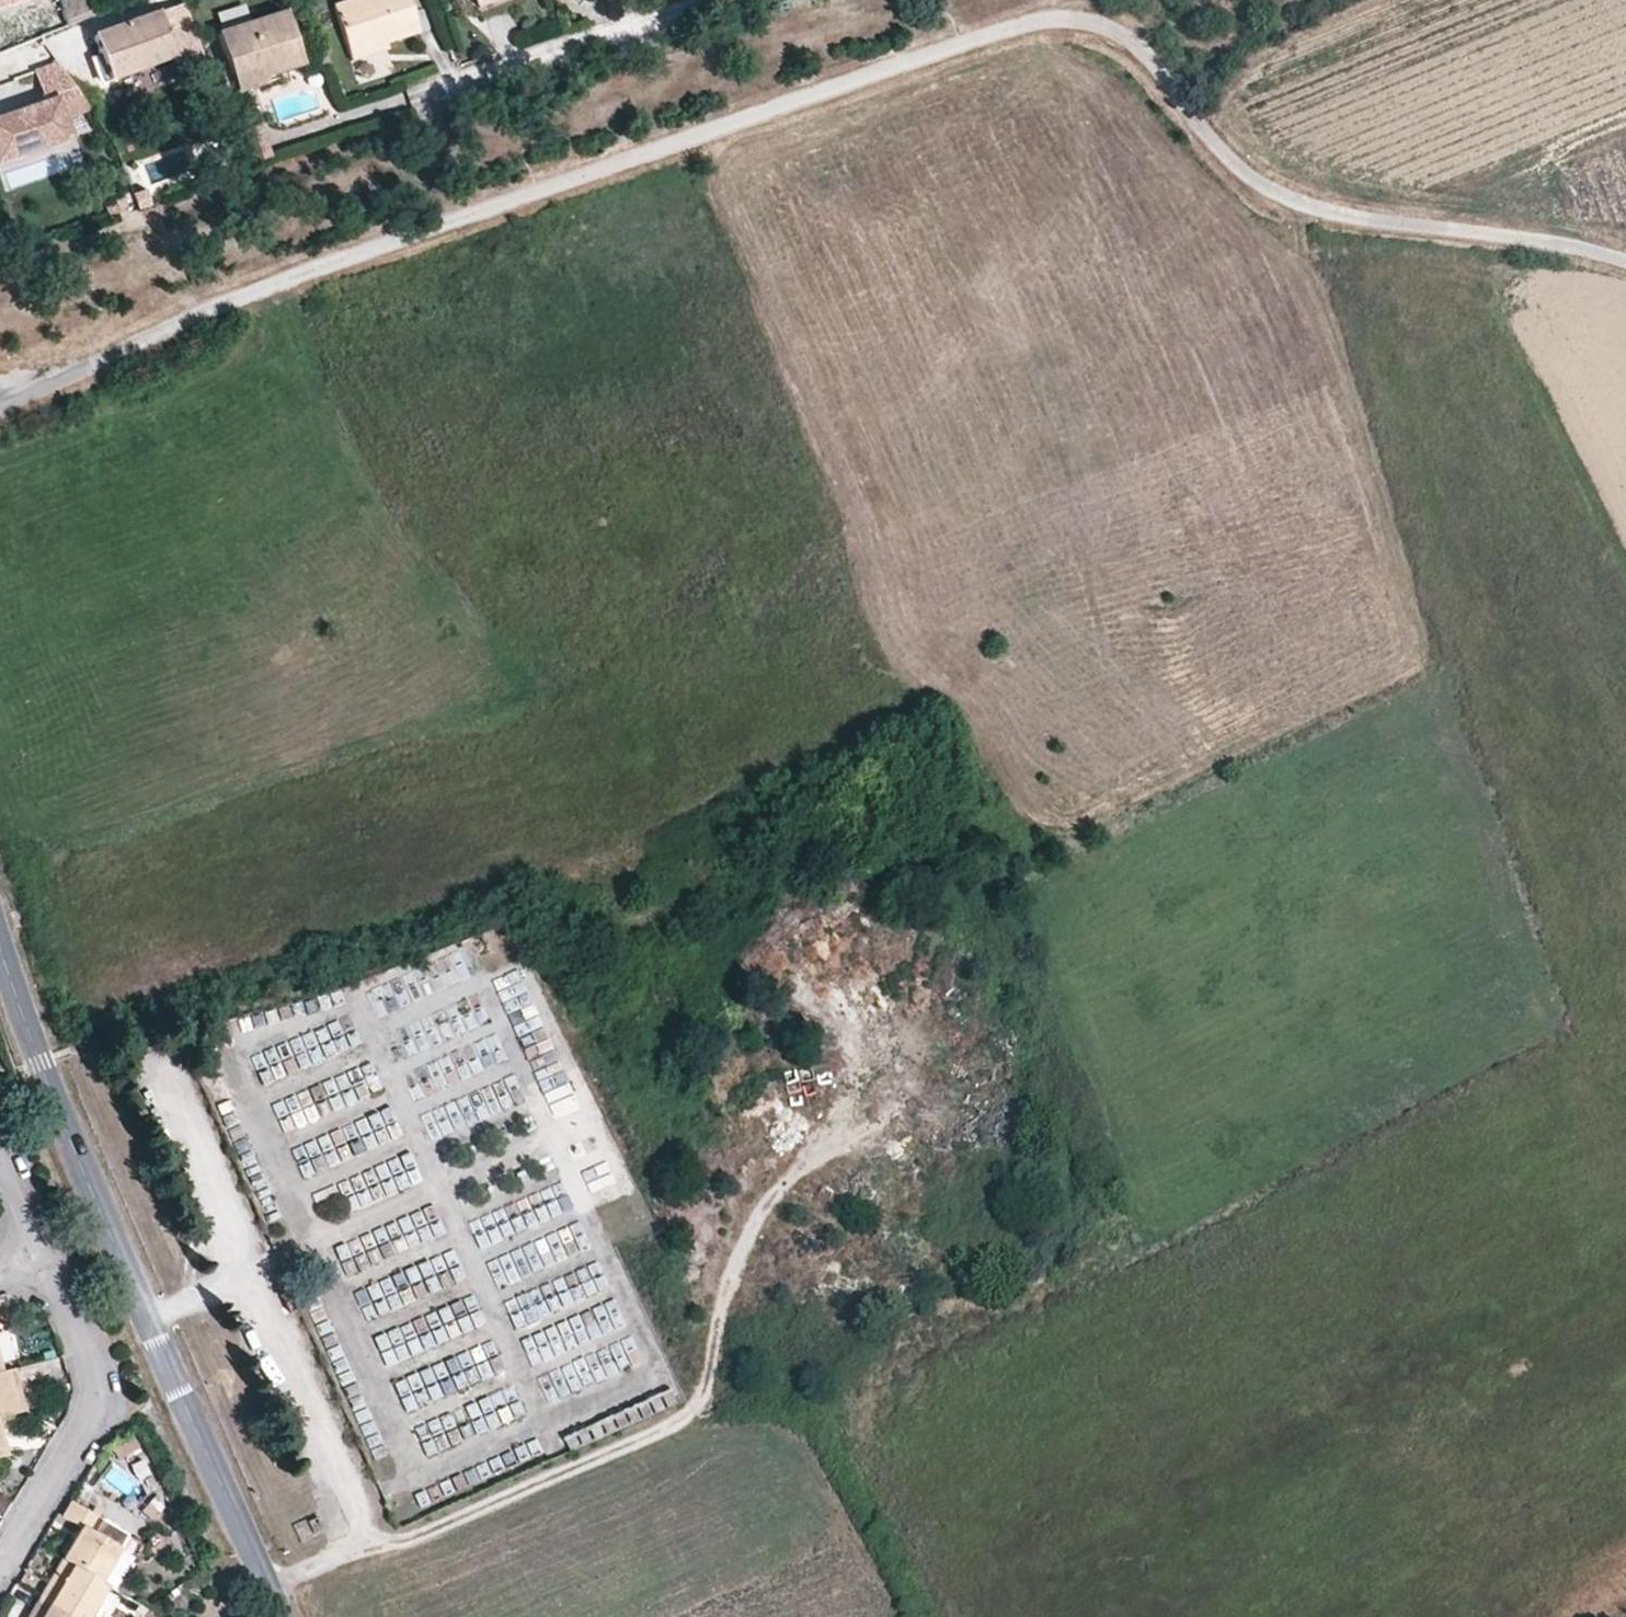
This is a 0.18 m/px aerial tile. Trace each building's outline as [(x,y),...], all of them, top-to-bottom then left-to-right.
[(32,1),(32,0),(0,0),(0,10),(32,1)] [(409,0),(354,0),(333,7),(351,62),(367,57),(366,52),(388,45),(421,34),(409,0)] [(500,0),(476,0),(479,8),(500,0)] [(184,4),(158,13),(175,60),(199,51),(184,4)] [(175,60),(158,13),(92,37),(109,83),(175,60)] [(267,84),(264,78),(302,66),(286,13),(218,36),(237,95),(267,84)] [(366,52),(367,57),(389,50),(388,45),(366,52)] [(48,104),(78,94),(68,80),(42,89),(48,104)] [(78,94),(48,104),(0,121),(0,165),(71,141),(63,119),(89,111),(78,94)] [(9,1331),(0,1333),(0,1364),(17,1359),(9,1331)] [(11,1390),(20,1388),(14,1369),(0,1373),(0,1418),(17,1413),(11,1390)] [(26,1411),(20,1388),(11,1390),(17,1413),(26,1411)] [(117,1460),(138,1449),(133,1438),(111,1450),(117,1460)] [(149,1475),(142,1460),(130,1466),(138,1481),(149,1475)] [(149,1520),(161,1507),(152,1499),(140,1512),(149,1520)] [(120,1549),(91,1532),(99,1518),(71,1502),(63,1516),(81,1527),(62,1560),(73,1567),(100,1583),(120,1549)] [(128,1535),(99,1518),(91,1532),(120,1549),(128,1535)] [(114,1590),(133,1557),(120,1549),(100,1583),(106,1586),(114,1590)] [(59,1590),(73,1567),(62,1560),(48,1583),(59,1590)] [(106,1586),(100,1583),(73,1567),(59,1590),(48,1583),(40,1598),(72,1616),(88,1616),(106,1586)] [(40,1598),(31,1613),(39,1616),(72,1616),(40,1598)]
